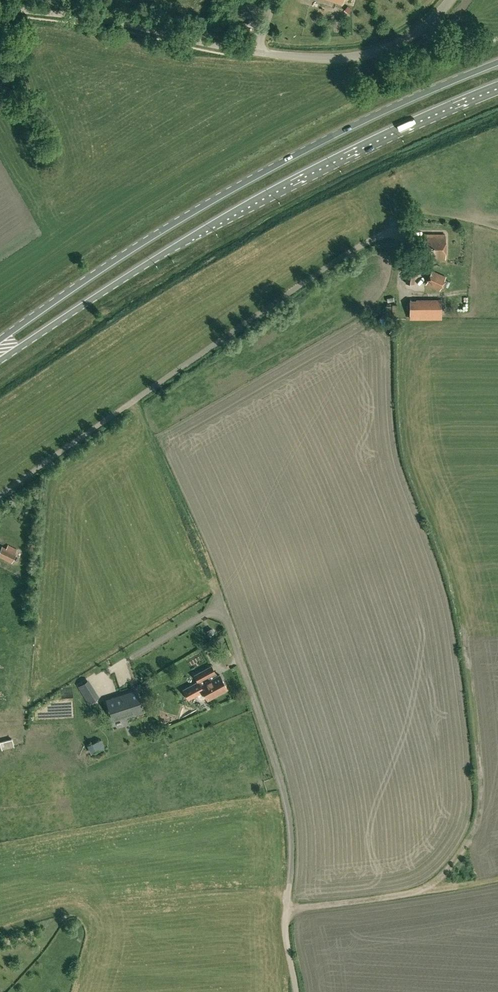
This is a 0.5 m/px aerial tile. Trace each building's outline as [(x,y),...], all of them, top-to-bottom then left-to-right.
[(424,258),(445,258),(445,234),(424,234),(424,258)] [(414,284),(415,269),(407,268),(405,283),(414,284)] [(432,270),(425,284),(440,290),(446,276),(432,270)] [(410,299),(409,319),(441,319),(441,299),(410,299)] [(2,545),(0,549),(0,556),(11,562),(16,552),(2,545)] [(203,701),(209,698),(229,688),(221,673),(217,675),(215,672),(217,671),(213,664),(196,673),(199,680),(184,688),(190,698),(195,695),(198,700),(203,701)] [(78,686),(86,698),(96,692),(88,679),(78,686)] [(133,713),(143,710),(139,697),(133,699),(130,691),(106,699),(111,713),(131,707),(133,713)] [(89,703),(99,696),(96,692),(86,698),(89,703)] [(14,749),(12,739),(0,742),(3,752),(14,749)] [(101,740),(87,745),(90,753),(104,748),(101,740)]
